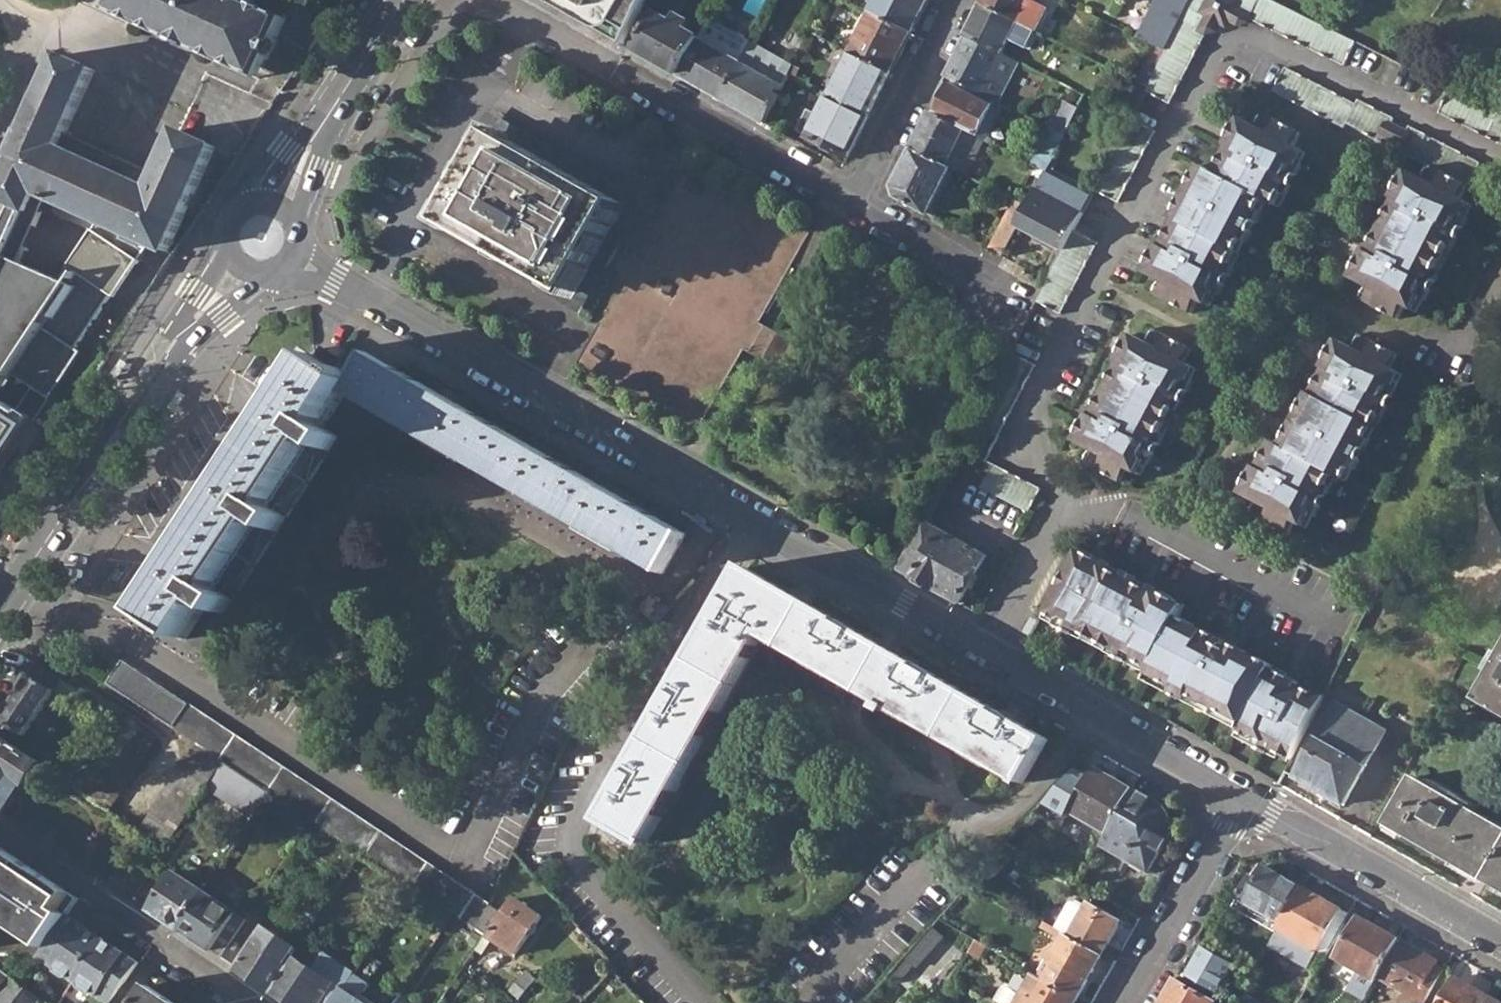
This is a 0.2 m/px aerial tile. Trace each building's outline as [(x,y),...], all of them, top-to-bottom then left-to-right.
[(245,74),(271,65),(291,23),(258,7),(260,3),(253,0),(145,0),(143,4),(152,30),(245,74)] [(630,46),(651,0),(549,0),(630,46)] [(750,6),(764,10),(767,0),(752,0),(750,6)] [(873,14),(912,33),(929,0),(880,0),(873,14)] [(1034,1),(1033,0),(985,0),(982,6),(1029,29),(1031,30),(1036,33),(1048,8),(1034,1)] [(1171,105),(1208,33),(1215,21),(1232,14),(1246,20),(1247,18),(1342,65),(1355,41),(1353,40),(1287,8),(1283,6),(1271,0),(1193,0),(1188,9),(1147,93),(1171,105)] [(1176,4),(1188,9),(1193,0),(1178,0),(1176,4)] [(135,23),(152,30),(143,4),(135,23)] [(967,37),(1003,55),(1015,29),(1026,35),(1029,29),(982,6),(967,37)] [(852,54),(892,74),(912,33),(873,14),(868,12),(864,19),(868,22),(852,54)] [(638,51),(681,75),(700,40),(701,38),(687,31),(691,23),(681,17),(676,25),(659,15),(638,51)] [(724,100),(743,64),(755,42),(712,18),(701,38),(700,40),(681,75),(724,100)] [(947,78),(1000,104),(1021,64),(1003,55),(967,37),(947,78)] [(832,95),(872,115),(892,74),(852,54),(832,95)] [(167,255),(217,149),(179,132),(158,178),(66,135),(95,71),(61,56),(32,118),(31,118),(33,119),(24,139),(23,138),(15,155),(16,156),(0,190),(0,199),(31,214),(39,196),(131,238),(129,242),(146,251),(148,246),(167,255)] [(724,100),(767,124),(785,88),(743,64),(724,100)] [(263,82),(271,65),(245,74),(263,82)] [(1344,121),(1382,140),(1394,116),(1356,97),(1354,100),(1283,65),(1271,89),(1342,124),(1344,121)] [(938,117),(971,134),(979,138),(985,141),(989,143),(1004,113),(944,83),(937,98),(945,103),(938,117)] [(1500,144),(1500,113),(1449,87),(1436,112),(1500,144)] [(809,138),(850,159),(872,115),(832,95),(809,138)] [(1054,131),(1067,137),(1080,111),(1066,103),(1054,131)] [(1153,292),(1193,311),(1199,299),(1209,304),(1216,291),(1213,285),(1222,267),(1229,265),(1243,239),(1240,233),(1251,213),(1256,212),(1264,197),(1276,203),(1282,192),(1279,186),(1289,167),(1296,165),(1304,150),(1292,145),(1300,130),(1259,109),(1252,123),(1242,118),(1219,164),(1222,166),(1218,172),(1204,165),(1186,199),(1183,198),(1177,210),(1179,211),(1175,219),(1179,221),(1176,227),(1172,225),(1148,272),(1159,278),(1153,292)] [(16,156),(15,155),(23,138),(24,139),(33,119),(31,118),(32,118),(22,113),(0,160),(0,190),(16,156)] [(971,134),(938,117),(932,114),(913,151),(948,168),(951,170),(967,178),(985,141),(979,138),(971,134)] [(1120,125),(1128,129),(1133,120),(1125,116),(1120,125)] [(1096,192),(1121,204),(1158,132),(1133,120),(1128,129),(1096,192)] [(1358,296),(1397,316),(1404,304),(1414,309),(1420,297),(1418,293),(1429,273),(1434,272),(1449,244),(1446,239),(1457,219),(1462,218),(1470,203),(1460,197),(1481,160),(1408,123),(1395,148),(1426,163),(1419,176),(1408,171),(1384,217),(1386,218),(1379,233),(1376,231),(1352,278),(1364,283),(1358,296)] [(440,223),(577,302),(551,349),(698,433),(814,232),(666,147),(633,204),(496,126),(469,172),(440,223)] [(1041,168),(1049,172),(1067,137),(1054,131),(1036,166),(1041,168)] [(901,200),(929,216),(951,170),(948,168),(913,151),(895,188),(901,200)] [(1036,178),(1044,182),(1047,177),(1049,172),(1041,168),(1036,178)] [(1020,229),(1065,252),(1076,230),(1091,201),(1047,177),(1044,182),(1030,209),(1020,229)] [(991,251),(1005,259),(1020,229),(1030,209),(1016,202),(991,251)] [(1038,303),(1063,315),(1101,243),(1076,230),(1065,252),(1038,303)] [(22,267),(28,253),(0,240),(0,256),(22,267)] [(13,378),(50,321),(54,324),(74,292),(22,267),(0,256),(0,370),(13,378)] [(1082,460),(1123,480),(1130,468),(1140,473),(1146,461),(1144,455),(1155,434),(1161,433),(1174,407),(1172,401),(1182,382),(1188,381),(1195,366),(1186,361),(1192,348),(1151,327),(1145,340),(1133,334),(1109,381),(1112,382),(1104,397),(1101,395),(1078,441),(1089,447),(1082,460)] [(1250,513),(1289,533),(1296,520),(1305,525),(1312,512),(1309,508),(1320,487),(1325,486),(1333,472),(1346,479),(1353,467),(1350,459),(1361,439),(1367,439),(1380,414),(1378,406),(1389,387),(1395,387),(1402,373),(1390,366),(1397,353),(1357,333),(1350,346),(1340,340),(1316,386),(1319,387),(1314,395),(1312,394),(1308,401),(1305,400),(1299,412),(1302,414),(1285,446),(1276,441),(1271,449),(1268,448),(1245,494),(1256,500),(1250,513)] [(317,355),(239,475),(221,501),(149,613),(186,636),(208,602),(224,613),(282,523),(339,436),(323,425),(345,392),(418,434),(487,472),(563,517),(663,573),(686,534),(417,381),(369,354),(355,377),(346,371),(344,374),(337,370),(343,361),(323,349),(317,355)] [(975,424),(1000,436),(1037,365),(1012,353),(975,424)] [(120,358),(100,385),(106,389),(111,392),(131,365),(120,358)] [(13,378),(0,370),(0,392),(2,394),(13,378)] [(42,419),(2,394),(0,393),(0,480),(42,419)] [(981,486),(1028,511),(1040,486),(994,463),(981,486)] [(217,499),(221,501),(239,475),(234,472),(217,499)] [(900,568),(960,602),(987,555),(925,520),(900,568)] [(1277,751),(1291,758),(1321,700),(1314,694),(1269,670),(1272,665),(1257,657),(1255,660),(1230,647),(1232,644),(1218,636),(1216,640),(1191,627),(1193,624),(1179,616),(1184,607),(1176,602),(1177,601),(1097,561),(1098,559),(1084,552),(1083,554),(1076,550),(1044,611),(1057,618),(1063,616),(1081,625),(1083,632),(1110,645),(1116,644),(1134,653),(1137,660),(1159,672),(1157,677),(1173,685),(1171,693),(1185,700),(1189,693),(1231,715),(1234,711),(1244,716),(1236,730),(1251,737),(1257,734),(1275,744),(1277,751)] [(603,821),(647,846),(767,635),(887,704),(884,708),(891,712),(894,708),(1025,782),(1049,740),(747,568),(603,821)] [(105,683),(173,729),(197,744),(227,764),(244,775),(262,787),(273,795),(313,822),(477,931),(489,906),(120,662),(105,683)] [(1480,700),(1500,712),(1500,662),(1480,700)] [(22,739),(60,682),(36,666),(0,721),(0,725),(22,739)] [(1385,727),(1336,701),(1295,778),(1344,804),(1385,727)] [(83,793),(109,810),(155,741),(129,725),(96,775),(83,793)] [(6,812),(39,764),(0,738),(0,808),(6,812)] [(227,764),(197,744),(140,830),(169,849),(210,790),(227,764)] [(262,787),(244,775),(227,764),(210,790),(255,821),(273,795),(262,787)] [(83,793),(96,775),(82,766),(76,774),(66,767),(59,777),(83,793)] [(1070,811),(1108,833),(1134,789),(1094,767),(1088,776),(1077,770),(1038,813),(1061,827),(1070,811)] [(1415,776),(1387,826),(1500,890),(1500,825),(1415,776)] [(1101,845),(1148,872),(1168,837),(1171,822),(1167,812),(1156,802),(1134,789),(1108,833),(1101,845)] [(9,955),(29,969),(41,952),(66,915),(77,898),(0,847),(0,957),(9,955)] [(116,886),(135,899),(149,878),(130,866),(116,886)] [(1236,899),(1281,924),(1301,888),(1265,868),(1256,883),(1247,878),(1236,899)] [(152,911),(181,930),(207,893),(177,873),(152,911)] [(1278,929),(1299,941),(1317,951),(1340,910),(1301,888),(1281,924),(1278,929)] [(181,930),(213,952),(239,914),(207,893),(181,930)] [(1068,937),(1101,955),(1102,955),(1121,921),(1088,902),(1086,906),(1075,900),(1069,901),(1054,928),(1064,934),(1068,937)] [(504,916),(489,906),(477,931),(487,937),(518,958),(543,919),(515,901),(504,916)] [(66,915),(41,952),(43,960),(53,967),(54,972),(63,978),(68,976),(74,980),(102,938),(66,915)] [(1335,958),(1375,981),(1377,978),(1398,940),(1358,917),(1335,958)] [(221,958),(272,993),(295,959),(299,952),(265,929),(263,932),(246,921),(221,958)] [(890,976),(898,983),(914,965),(917,967),(944,937),(934,927),(890,976)] [(1042,980),(1077,999),(1102,955),(1101,955),(1068,937),(1064,934),(1052,953),(1049,953),(1047,959),(1044,958),(1034,975),(1042,980)] [(74,980),(78,983),(79,988),(88,995),(93,993),(106,1002),(110,1002),(140,962),(102,938),(74,980)] [(1377,978),(1403,992),(1396,1002),(1425,1002),(1439,978),(1430,973),(1433,966),(1436,962),(1398,940),(1377,978)] [(1311,962),(1317,951),(1299,941),(1293,952),(1311,962)] [(1203,948),(1187,976),(1218,994),(1234,966),(1203,948)] [(295,959),(272,993),(288,1002),(337,1002),(347,988),(359,969),(350,963),(340,977),(335,985),(323,978),(295,959)] [(1443,972),(1433,966),(1430,973),(1439,978),(1443,972)] [(11,979),(0,970),(0,992),(11,979)] [(329,970),(323,978),(335,985),(340,977),(329,970)] [(1077,999),(1042,980),(1034,975),(1030,973),(1013,1002),(1075,1002),(1077,999)] [(1491,998),(1455,977),(1440,1002),(1488,1002),(1491,998)] [(11,979),(0,992),(0,1002),(41,1002),(23,989),(18,985),(11,979)] [(1216,1002),(1174,979),(1161,1002),(1215,1002),(1216,1002)] [(146,987),(136,1002),(169,1002),(146,987)] [(337,1002),(370,1002),(347,988),(337,1002)] [(1242,994),(1236,1002),(1258,1002),(1242,994)]
